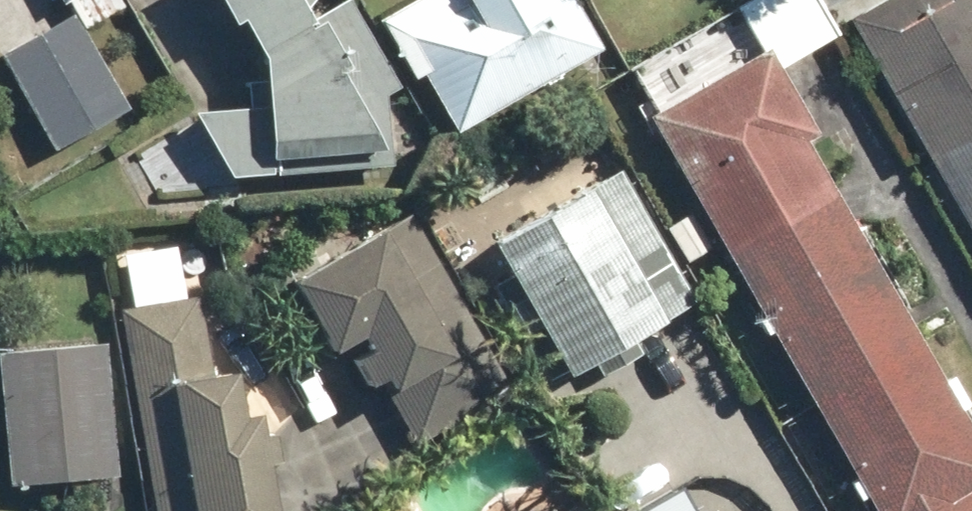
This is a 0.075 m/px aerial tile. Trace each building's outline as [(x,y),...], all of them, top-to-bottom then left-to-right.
[(230,19),(254,57),(257,107),(189,111),(226,175),(390,165),(385,93),(400,86),(350,0),(342,0),(309,19),(304,10),(313,0),(209,0),(222,23),(230,19)] [(419,72),(454,130),(601,47),(575,0),(408,0),(378,17),(411,78),(419,72)] [(848,20),(971,235),(971,0),(882,0),(848,20)] [(0,55),(0,57),(53,150),(129,107),(74,13),(0,55)] [(806,141),(819,134),(770,47),(649,115),(872,510),(971,510),(971,435),(806,141)] [(698,299),(623,166),(487,241),(561,374),(698,299)] [(512,390),(415,211),(285,281),(322,350),(355,333),(414,442),(512,390)] [(119,308),(152,510),(268,510),(253,417),(235,420),(227,369),(209,372),(197,296),(119,308)] [(0,349),(0,449),(3,485),(116,475),(104,340),(0,349)] [(629,510),(691,510),(676,484),(629,510)]
